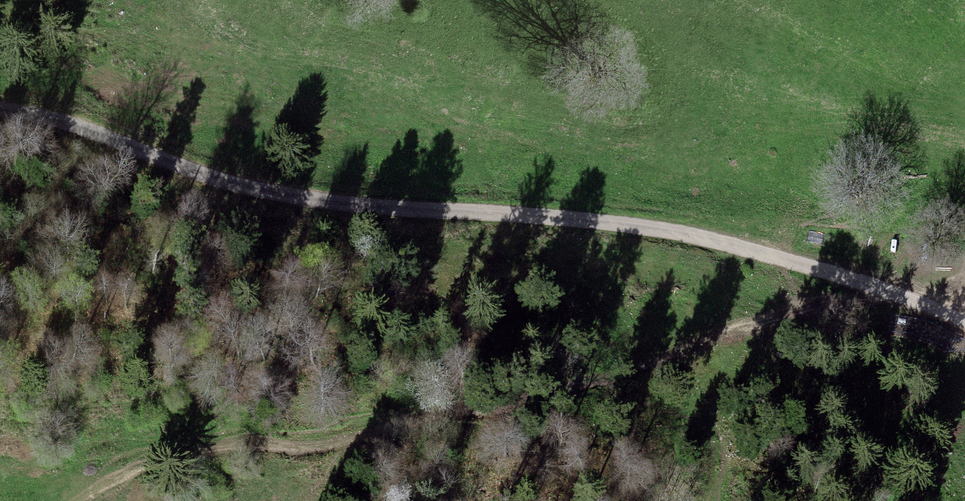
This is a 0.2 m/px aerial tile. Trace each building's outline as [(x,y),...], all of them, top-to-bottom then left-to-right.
[(831,250),(842,252),(846,234),(835,232),(831,250)] [(881,253),(888,255),(892,241),(885,239),(881,253)] [(878,250),(859,247),(857,258),(876,260),(878,250)]
